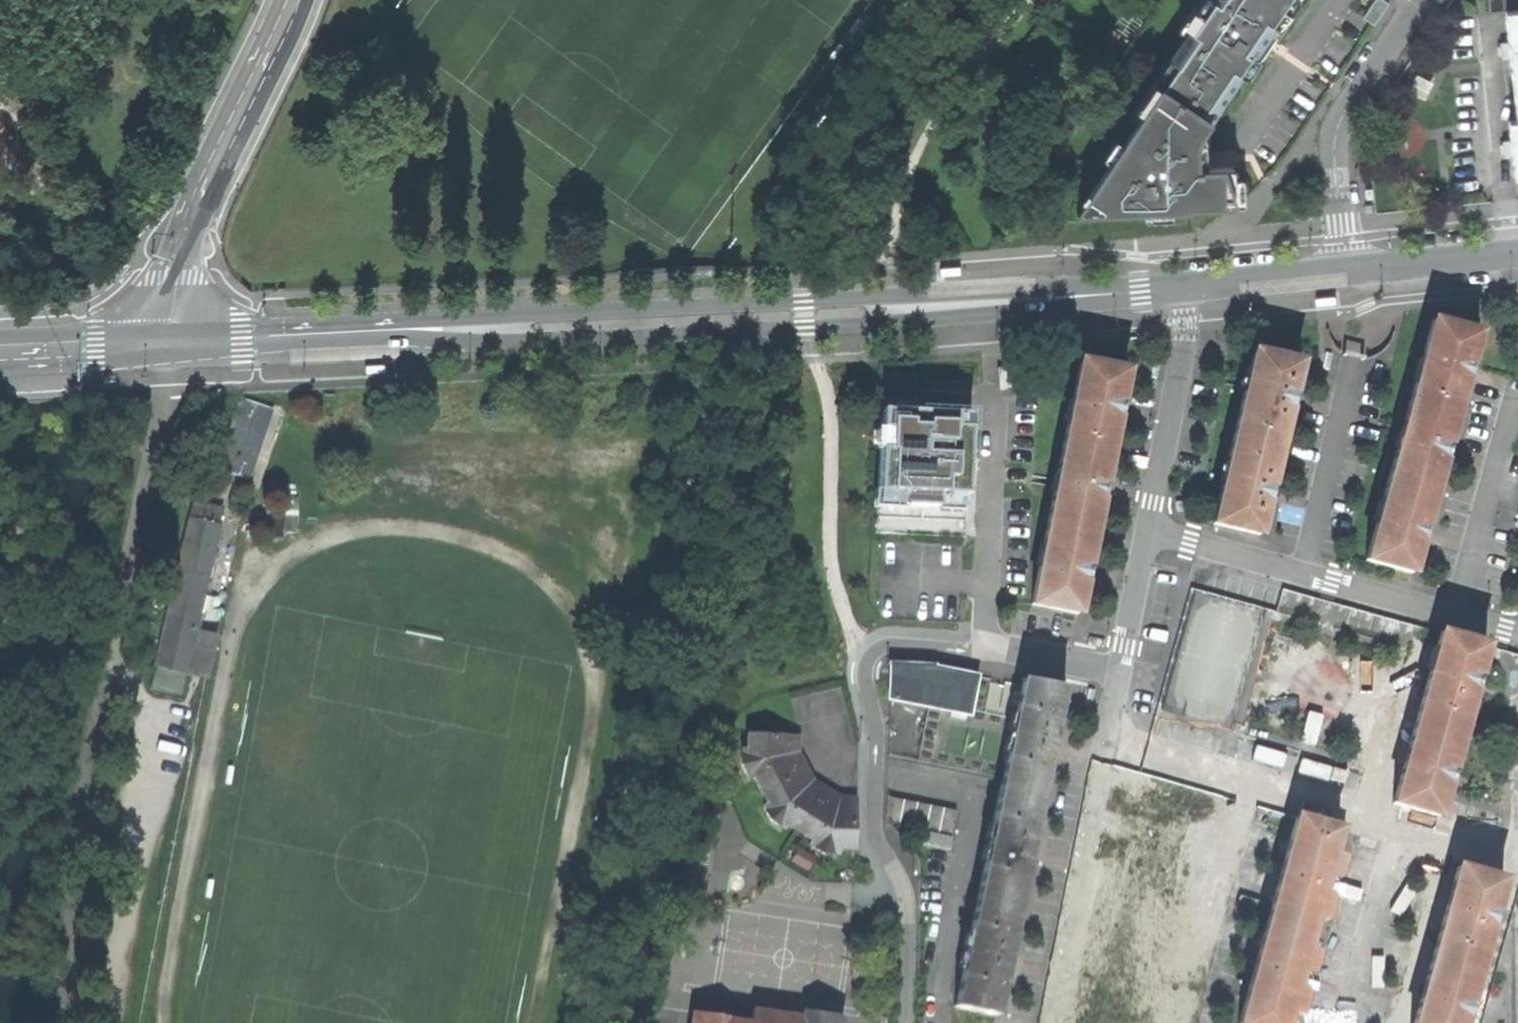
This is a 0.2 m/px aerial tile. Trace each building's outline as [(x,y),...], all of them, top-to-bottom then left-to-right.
[(1267,51),(1264,41),(1266,37),(1291,0),(1191,0),(1082,159),(1104,173),(1091,194),(1104,203),(1106,210),(1147,208),(1148,206),(1190,204),(1190,202),(1237,200),(1252,188),(1244,164),(1235,164),(1198,166),(1198,154),(1198,138),(1212,117),(1219,113),(1267,51)] [(1375,23),(1389,2),(1386,0),(1375,0),(1365,15),(1375,23)] [(1515,84),(1517,83),(1517,10),(1508,11),(1510,40),(1496,41),(1496,50),(1497,57),(1512,56),(1515,84)] [(1047,208),(1028,209),(1029,220),(1047,219),(1047,208)] [(940,270),(940,274),(962,272),(961,264),(945,265),(940,265),(940,270)] [(1333,298),(1333,294),(1311,295),(1312,304),(1328,302),(1333,302),(1333,298)] [(1435,319),(1411,405),(1456,418),(1467,379),(1475,381),(1476,374),(1479,365),(1472,362),(1479,332),(1435,319)] [(1257,351),(1236,437),(1281,448),(1290,409),(1297,411),(1299,402),(1301,395),(1294,394),(1302,362),(1257,351)] [(1083,360),(1065,446),(1110,456),(1119,419),(1126,421),(1127,413),(1129,402),(1123,401),(1129,369),(1083,360)] [(381,368),(380,364),(359,366),(359,374),(375,373),(381,372),(381,368)] [(215,471),(250,482),(274,413),(265,409),(270,395),(239,397),(239,401),(215,471)] [(1411,405),(1392,473),(1437,486),(1445,462),(1452,464),(1454,457),(1457,447),(1449,445),(1456,418),(1411,405)] [(966,508),(971,413),(877,408),(873,504),(966,508)] [(1215,521),(1262,533),(1268,505),(1275,507),(1278,498),(1280,490),(1272,488),(1281,448),(1236,437),(1215,521)] [(1065,446),(1051,515),(1097,525),(1102,500),(1109,501),(1110,493),(1112,485),(1105,483),(1110,456),(1065,446)] [(1368,559),(1415,572),(1423,542),(1430,544),(1433,534),(1435,526),(1427,524),(1437,486),(1392,473),(1368,559)] [(269,499),(271,532),(301,529),(298,496),(269,499)] [(150,677),(181,685),(187,659),(197,623),(225,510),(193,502),(176,569),(166,566),(163,578),(174,581),(162,630),(150,677)] [(1033,601),(1079,612),(1085,583),(1092,585),(1094,578),(1096,571),(1088,569),(1097,525),(1051,515),(1033,601)] [(159,552),(169,554),(171,544),(162,542),(159,552)] [(217,628),(197,623),(187,659),(208,664),(217,628)] [(1444,630),(1420,716),(1464,729),(1475,690),(1482,692),(1485,682),(1487,675),(1480,672),(1488,642),(1444,630)] [(135,666),(145,668),(147,661),(137,658),(135,666)] [(884,660),(883,698),(966,714),(974,673),(932,663),(884,660)] [(955,1005),(996,1015),(1007,966),(1009,966),(1010,960),(1012,952),(1010,951),(1030,857),(1032,857),(1034,850),(1035,845),(1032,844),(1052,749),(1055,749),(1056,743),(1057,737),(1055,735),(1066,687),(1024,678),(1023,681),(1004,773),(955,1005)] [(994,681),(989,708),(1014,713),(1020,686),(994,681)] [(1396,801),(1441,814),(1449,781),(1457,783),(1459,776),(1461,768),(1454,766),(1464,729),(1420,716),(1396,801)] [(842,845),(855,846),(857,794),(847,795),(835,795),(816,782),(808,770),(800,757),(800,746),(800,731),(750,729),(749,744),(744,744),(743,759),(750,774),(756,772),(767,797),(764,799),(771,815),(784,823),(789,820),(813,836),(811,840),(824,849),(841,849),(842,845)] [(1143,802),(1113,907),(1155,919),(1167,877),(1169,877),(1171,871),(1173,864),(1170,862),(1184,814),(1143,802)] [(1300,816),(1270,920),(1312,932),(1323,892),(1326,890),(1327,884),(1328,879),(1327,877),(1341,828),(1300,816)] [(1461,867),(1436,951),(1481,965),(1492,925),(1498,927),(1501,919),(1503,911),(1497,909),(1504,880),(1461,867)] [(1113,907),(1085,1010),(1126,1022),(1141,972),(1143,971),(1144,967),(1146,961),(1144,959),(1155,919),(1113,907)] [(1241,1022),(1286,1022),(1296,986),(1298,986),(1301,978),(1302,974),(1301,972),(1312,932),(1270,920),(1241,1022)] [(1415,1022),(1464,1022),(1466,1017),(1473,1018),(1477,1007),(1479,1000),(1472,997),(1481,965),(1436,951),(1415,1022)] [(756,1005),(754,1019),(732,1015),(732,1012),(695,1006),(693,1022),(843,1022),(844,1011),(806,1005),(806,1012),(756,1005)]
